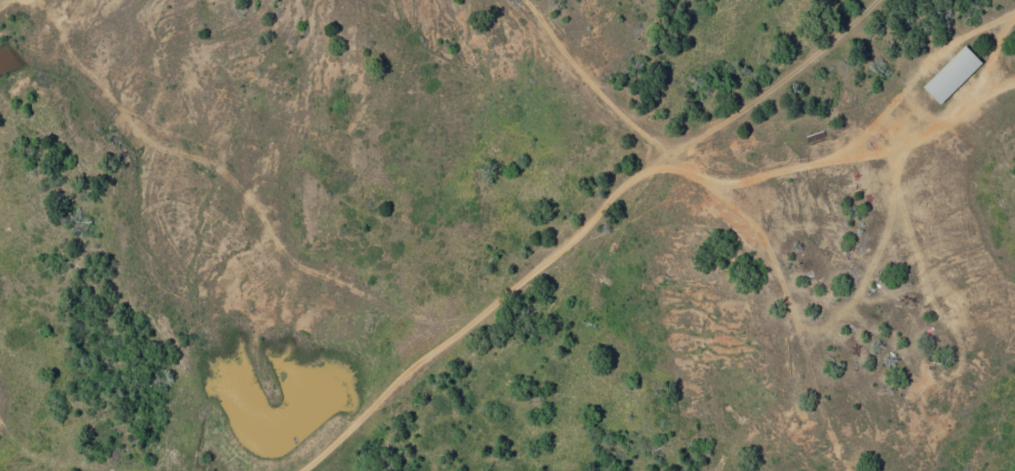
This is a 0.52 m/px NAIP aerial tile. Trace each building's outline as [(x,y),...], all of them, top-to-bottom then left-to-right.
[(982,64),(965,46),(923,87),(940,105),(982,64)]
